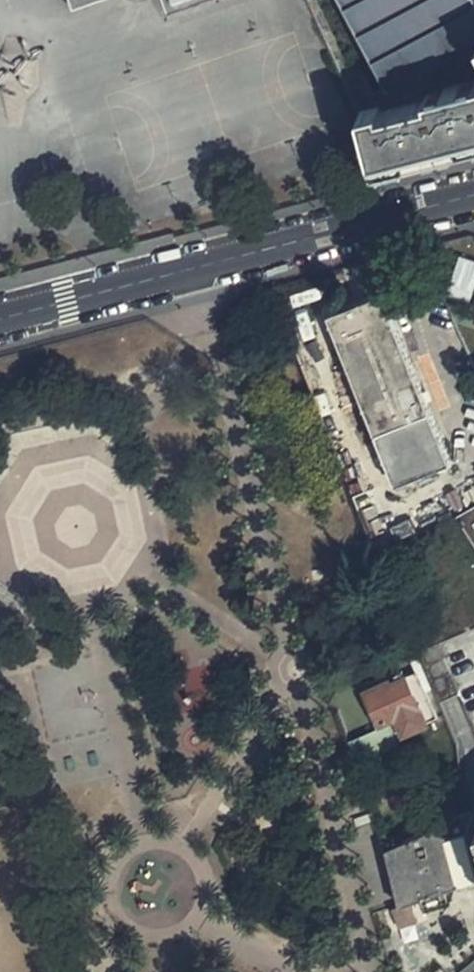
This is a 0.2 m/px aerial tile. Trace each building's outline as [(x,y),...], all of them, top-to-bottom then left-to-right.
[(391,87),(458,51),(468,70),(473,67),(473,0),(342,0),(391,87)] [(466,82),(464,79),(446,82),(448,86),(428,90),(430,96),(384,107),(384,104),(363,108),(376,166),(473,142),(473,79),(466,82)] [(457,254),(450,290),(473,294),(473,257),(457,254)] [(449,462),(383,294),(331,315),(397,482),(449,462)] [(463,519),(473,537),(473,512),(463,519)] [(437,717),(418,670),(389,682),(388,679),(365,689),(379,724),(387,720),(393,736),(437,717)] [(384,850),(400,907),(473,882),(473,811),(384,850)]
